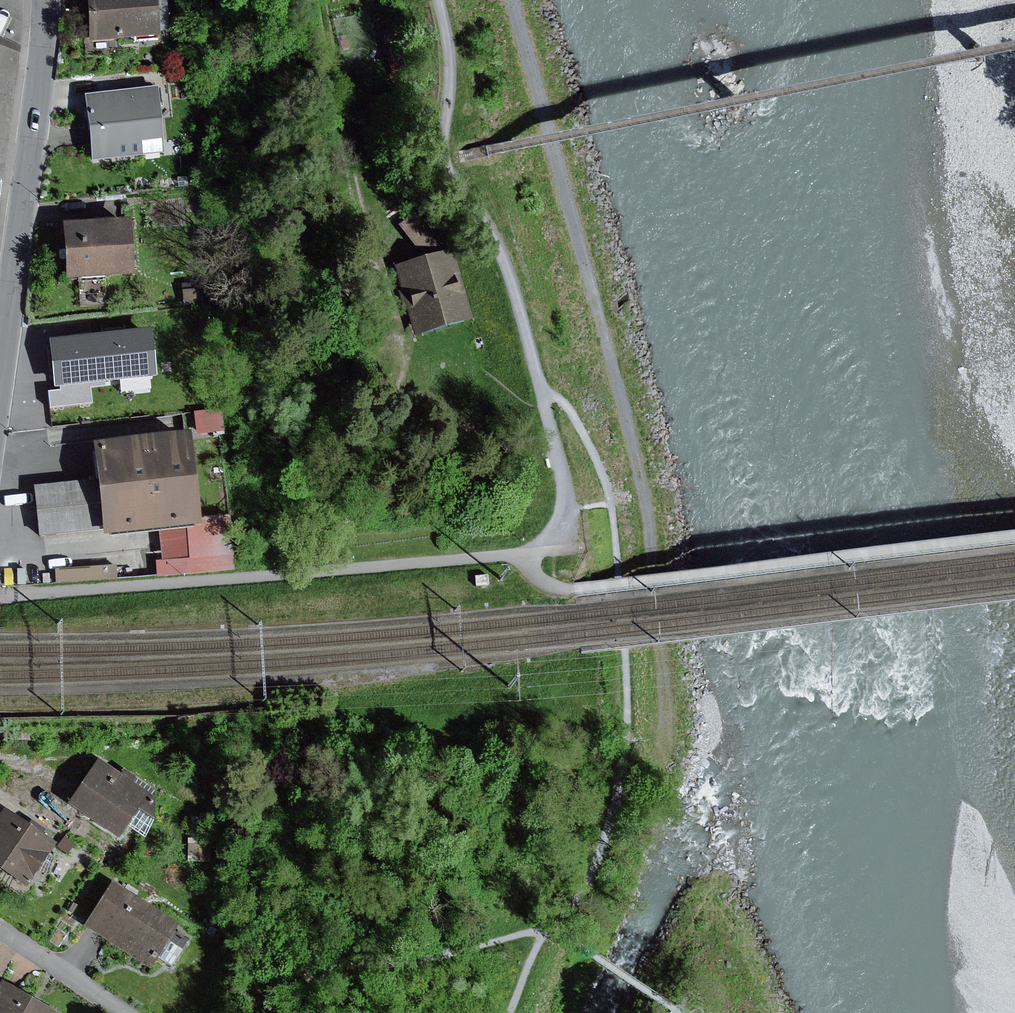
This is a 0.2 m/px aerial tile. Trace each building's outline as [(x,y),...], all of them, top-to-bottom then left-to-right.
[(87,43),(157,39),(157,32),(154,0),(84,0),(87,43)] [(157,32),(169,31),(166,0),(154,0),(157,32)] [(157,89),(83,96),(84,103),(90,163),(164,155),(157,89)] [(397,233),(421,265),(397,272),(418,341),(472,325),(451,256),(413,217),(397,233)] [(127,223),(70,226),(59,227),(63,281),(131,277),(127,223)] [(149,338),(69,346),(75,406),(156,397),(155,390),(179,388),(174,340),(149,343),(149,338)] [(220,410),(193,414),(196,435),(223,432),(220,410)] [(106,445),(88,447),(92,483),(32,489),(37,539),(99,533),(99,538),(197,528),(188,437),(106,445)] [(154,563),(155,578),(234,570),(229,523),(204,526),(204,532),(158,537),(160,562),(154,563)] [(114,567),(53,571),(54,584),(115,580),(114,567)] [(487,576),(475,577),(476,587),(487,586),(487,576)] [(155,800),(95,762),(68,806),(117,840),(126,827),(143,839),(152,821),(155,800)] [(3,814),(0,818),(0,871),(24,887),(51,846),(3,814)] [(208,818),(191,819),(192,840),(187,840),(188,862),(209,861),(208,818)] [(64,837),(58,847),(68,854),(75,845),(64,837)] [(109,883),(81,928),(149,969),(155,958),(171,968),(187,941),(174,933),(179,925),(109,883)] [(1,986),(0,988),(0,1012),(49,1012),(1,986)]
